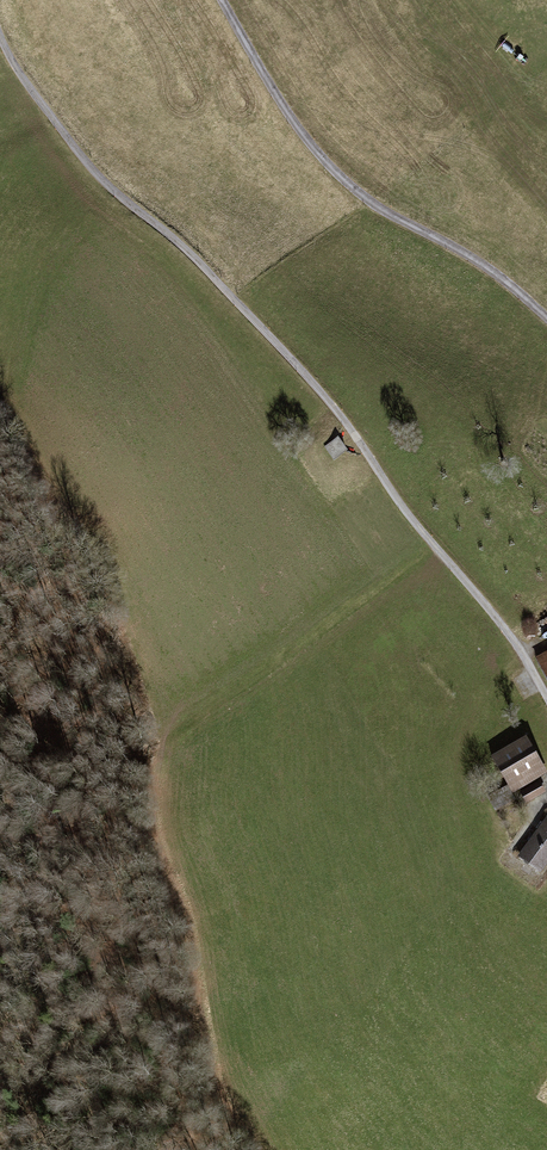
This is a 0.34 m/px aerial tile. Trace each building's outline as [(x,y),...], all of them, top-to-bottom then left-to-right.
[(338,435),(326,443),(335,457),(347,448),(338,435)] [(534,656),(546,682),(546,650),(534,656)] [(525,736),(490,756),(508,785),(512,793),(546,772),(525,736)] [(545,792),(540,781),(520,792),(525,802),(545,792)] [(512,793),(508,785),(487,796),(495,811),(516,799),(512,793)] [(517,857),(541,874),(546,865),(546,817),(546,816),(517,857)]
